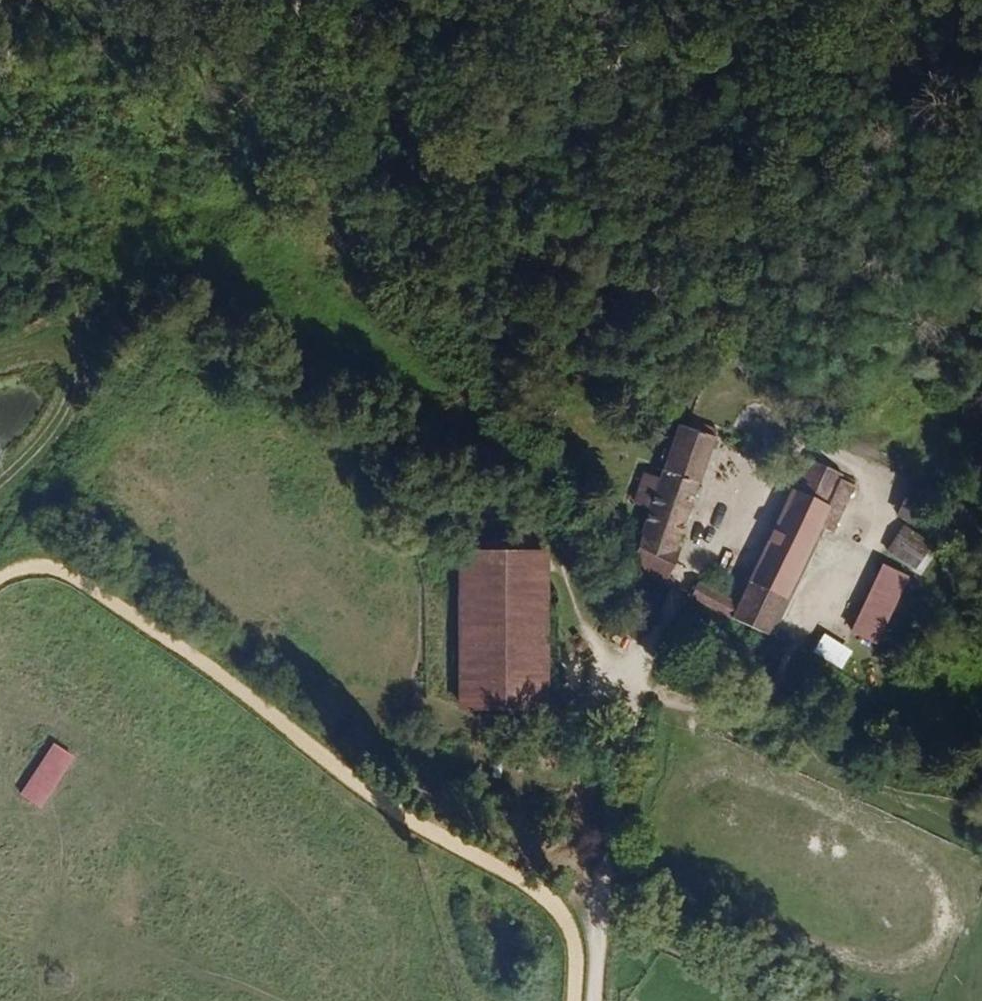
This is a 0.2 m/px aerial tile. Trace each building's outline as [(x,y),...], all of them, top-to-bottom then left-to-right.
[(681,534),(716,438),(681,425),(630,563),(669,578),(685,536),(681,534)] [(853,484),(811,464),(797,493),(831,509),(818,536),(827,540),(853,484)] [(818,536),(831,509),(797,493),(746,601),(706,583),(698,600),(772,635),(818,536)] [(907,497),(898,515),(918,524),(927,506),(907,497)] [(904,524),(887,549),(922,573),(940,548),(904,524)] [(551,709),(551,551),(460,551),(460,709),(551,709)] [(883,565),(851,633),(877,646),(910,577),(883,565)] [(853,651),(824,633),(813,651),(842,669),(853,651)] [(54,744),(21,794),(42,808),(75,758),(54,744)]
